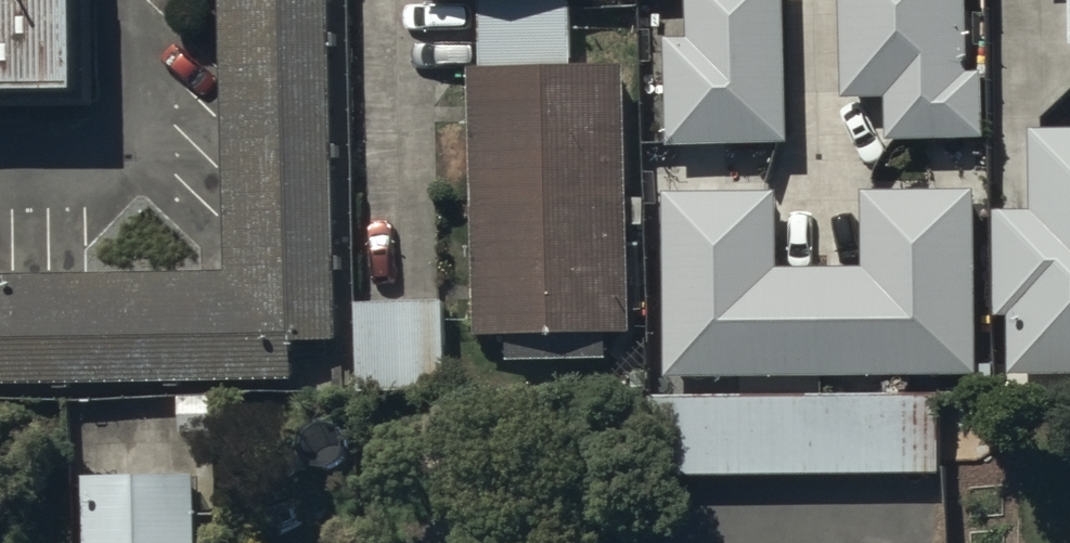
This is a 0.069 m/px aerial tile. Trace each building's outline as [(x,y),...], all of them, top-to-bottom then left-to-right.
[(330,0),(218,0),(225,283),(0,288),(0,396),(292,389),(291,357),(338,356),(330,0)] [(98,128),(96,0),(0,0),(0,129),(98,128)] [(483,327),(623,323),(616,48),(567,50),(566,0),(475,0),(483,327)] [(683,21),(665,21),(667,139),(774,137),(772,0),(683,0),(683,21)] [(846,77),(887,76),(888,122),(980,120),(978,62),(963,62),(962,0),(844,0),(846,77)] [(1029,127),(1029,191),(990,192),(991,295),(1006,295),(1007,361),(1069,361),(1069,127),(1029,127)] [(967,189),(866,190),(867,255),(769,256),(768,191),(670,192),(672,370),(969,366),(967,189)] [(439,281),(351,284),(354,373),(441,370),(439,281)] [(654,478),(935,472),(933,390),(652,396),(654,478)] [(85,469),(86,542),(200,542),(198,466),(85,469)]
